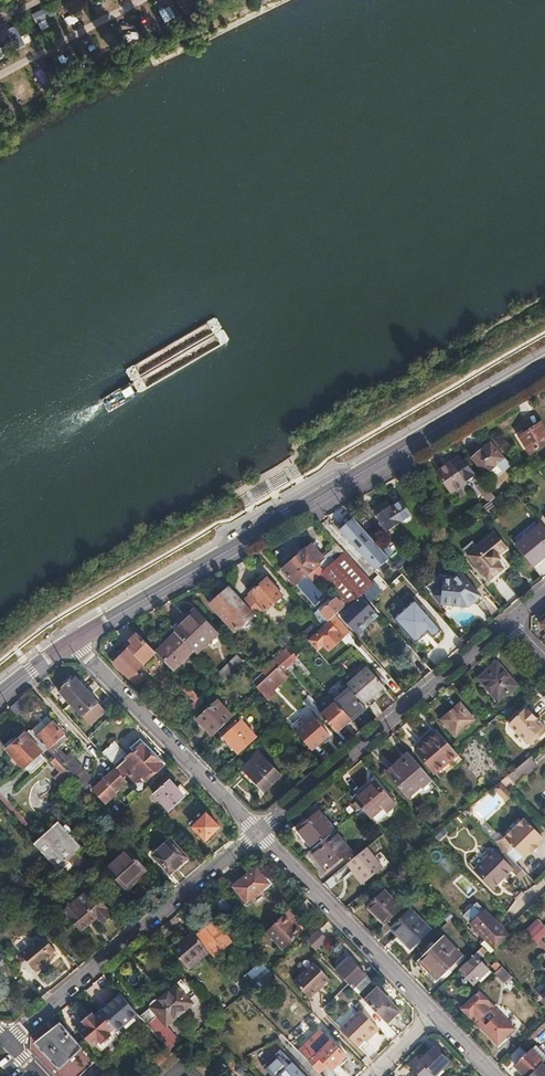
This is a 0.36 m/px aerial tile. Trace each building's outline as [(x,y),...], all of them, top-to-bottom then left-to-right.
[(194,10),(188,0),(182,0),(181,1),(187,13),(194,10)] [(48,9),(36,12),(41,30),(53,27),(48,9)] [(519,437),(531,454),(544,445),(544,430),(541,423),(519,437)] [(490,443),(472,458),(486,475),(497,465),(503,472),(510,465),(490,443)] [(461,456),(438,472),(452,492),(470,480),(489,502),(495,498),(461,456)] [(390,506),(375,515),(386,531),(400,522),(406,523),(410,520),(411,515),(401,500),(391,507),(390,506)] [(372,510),(375,515),(390,506),(387,501),(372,510)] [(376,543),(354,518),(340,530),(375,572),(390,559),(376,543)] [(516,546),(533,567),(544,557),(544,529),(542,525),(516,546)] [(467,555),(488,580),(502,568),(496,560),(493,557),(497,555),(506,547),(494,532),(467,555)] [(338,565),(328,553),(324,556),(312,543),(282,568),(295,583),(315,606),(325,598),(312,583),(319,576),(321,578),(338,565)] [(382,594),(335,543),(332,546),(332,549),(328,553),(338,565),(321,578),(335,593),(347,605),(349,607),(363,594),(371,604),(382,594)] [(441,587),(432,595),(439,603),(467,606),(479,596),(475,591),(482,584),(471,571),(464,577),(459,572),(452,578),(442,577),(441,587)] [(268,578),(250,594),(242,601),(251,610),(252,612),(253,613),(261,606),(265,611),(283,595),(268,578)] [(242,601),(228,586),(209,604),(233,630),(252,612),(251,610),(242,601)] [(363,598),(342,618),(359,636),(380,617),(363,598)] [(321,612),(328,621),(336,615),(344,607),(336,599),(321,612)] [(415,599),(393,618),(415,643),(428,631),(433,637),(441,629),(415,599)] [(176,632),(194,651),(197,654),(217,634),(210,626),(194,609),(173,628),(176,632)] [(328,621),(307,640),(316,651),(323,645),(328,651),(350,632),(346,627),(339,633),(328,621)] [(155,652),(156,652),(174,670),(194,651),(176,632),(155,652)] [(129,642),(132,644),(140,636),(137,633),(129,642)] [(132,644),(114,662),(120,668),(136,685),(143,678),(137,671),(156,652),(155,652),(147,643),(140,636),(132,644)] [(111,659),(114,662),(132,644),(129,642),(111,659)] [(434,647),(426,654),(435,664),(443,657),(434,647)] [(267,677),(279,666),(284,671),(298,658),(293,653),(291,655),(285,648),(261,671),(263,673),(267,677)] [(238,656),(216,675),(222,683),(244,662),(238,656)] [(496,662),(477,679),(497,702),(517,686),(496,662)] [(267,677),(257,687),(260,691),(268,700),(277,692),(275,689),(283,682),(278,675),(284,671),(279,666),(267,677)] [(347,686),(351,690),(363,704),(384,686),(368,668),(347,686)] [(284,671),(278,675),(283,682),(289,677),(284,671)] [(267,677),(263,673),(252,682),(257,687),(267,677)] [(62,695),(71,704),(86,689),(75,677),(59,691),(62,695)] [(201,699),(188,685),(183,690),(194,701),(194,702),(191,705),(195,710),(203,702),(201,699)] [(86,689),(71,704),(90,725),(106,711),(86,689)] [(351,690),(336,702),(350,719),(365,706),(363,704),(351,690)] [(204,726),(212,735),(232,716),(216,700),(200,716),(206,723),(206,724),(204,726)] [(327,723),(335,732),(350,719),(336,702),(321,715),(327,723)] [(320,715),(311,704),(309,706),(310,708),(318,717),(320,715)] [(461,704),(441,720),(455,736),(465,728),(474,720),(461,704)] [(544,736),(543,735),(540,731),(544,726),(526,708),(509,725),(527,742),(529,743),(531,745),(532,745),(539,739),(540,740),(541,740),(544,736)] [(31,730),(37,738),(52,754),(55,757),(74,778),(85,790),(93,782),(84,770),(83,770),(68,754),(66,756),(59,748),(68,739),(47,716),(31,730)] [(197,719),(204,726),(206,724),(206,723),(200,716),(197,719)] [(290,726),(296,733),(305,724),(300,717),(290,726)] [(296,733),(311,750),(321,741),(326,736),(329,735),(315,719),(313,717),(305,724),(296,733)] [(223,736),(238,754),(256,737),(240,720),(238,722),(237,722),(235,720),(230,724),(232,727),(223,736)] [(31,730),(29,729),(20,738),(16,741),(12,738),(4,746),(15,759),(24,769),(26,767),(32,774),(46,760),(40,754),(42,752),(33,742),(37,738),(31,730)] [(455,752),(437,731),(415,750),(436,773),(457,755),(455,752)] [(134,753),(117,768),(116,769),(124,777),(128,774),(135,782),(143,776),(147,780),(164,764),(140,739),(130,748),(134,753)] [(115,742),(103,754),(114,766),(115,766),(126,755),(115,742)] [(259,753),(238,772),(259,794),(280,775),(259,753)] [(422,769),(408,753),(386,772),(407,797),(420,786),(422,787),(431,780),(422,769)] [(74,778),(55,757),(51,762),(60,772),(55,778),(64,787),(74,778)] [(530,757),(512,771),(519,779),(536,765),(530,757)] [(124,777),(116,769),(112,773),(95,790),(106,803),(115,795),(114,793),(127,781),(124,777)] [(512,771),(511,772),(508,775),(515,783),(519,779),(512,771)] [(153,794),(169,811),(189,793),(181,784),(177,788),(170,780),(153,794)] [(374,781),(353,799),(361,808),(370,818),(390,800),(374,781)] [(512,794),(499,782),(491,788),(505,801),(512,794)] [(126,797),(130,802),(138,794),(134,789),(126,797)] [(312,849),(334,831),(335,830),(319,811),(308,820),(297,829),(312,849)] [(206,814),(193,827),(206,840),(219,827),(206,814)] [(503,837),(496,844),(507,855),(508,856),(515,849),(523,857),(525,857),(532,851),(534,853),(539,848),(539,847),(537,845),(544,838),(526,821),(525,820),(505,839),(503,837)] [(58,822),(34,843),(57,869),(69,858),(77,851),(81,847),(70,834),(72,831),(66,826),(64,828),(58,822)] [(312,849),(309,851),(325,870),(350,850),(334,831),(312,849)] [(171,839),(154,855),(170,873),(188,858),(171,839)] [(367,846),(347,863),(364,883),(383,867),(367,846)] [(77,851),(69,858),(69,859),(74,865),(84,876),(93,868),(77,851)] [(127,851),(108,869),(126,888),(146,870),(138,862),(127,851)] [(520,878),(525,873),(517,865),(508,856),(507,855),(502,860),(493,852),(475,870),(492,887),(511,870),(519,878),(520,878)] [(74,865),(69,859),(52,876),(57,881),(74,865)] [(255,868),(234,886),(247,901),(268,884),(255,868)] [(342,870),(331,876),(335,882),(345,875),(342,870)] [(57,881),(52,876),(41,887),(45,892),(57,881)] [(377,915),(385,924),(401,908),(384,890),(368,906),(377,915)] [(65,912),(72,920),(83,933),(100,918),(105,924),(114,917),(109,910),(110,909),(99,897),(93,902),(87,894),(75,905),(74,904),(65,912)] [(222,898),(214,904),(220,911),(226,918),(234,912),(222,898)] [(463,916),(471,924),(484,911),(477,903),(463,916)] [(302,920),(291,908),(287,912),(294,920),(295,920),(298,923),(302,920)] [(410,909),(390,928),(409,948),(410,948),(430,929),(410,909)] [(504,937),(506,934),(495,923),(484,911),(471,924),(493,947),(504,937)] [(294,920),(287,912),(266,933),(283,951),(305,929),(298,923),(295,920),(294,920)] [(527,931),(528,933),(532,937),(544,925),(539,920),(527,931)] [(196,936),(204,946),(213,957),(228,945),(228,944),(211,924),(196,936)] [(532,937),(542,948),(544,950),(544,944),(540,939),(544,934),(544,926),(544,925),(532,937)] [(17,949),(30,965),(40,956),(43,959),(49,954),(46,951),(52,947),(38,930),(17,949)] [(196,936),(192,931),(171,949),(183,963),(204,946),(196,936)] [(326,941),(317,931),(306,941),(316,951),(326,941)] [(443,936),(415,962),(434,983),(454,964),(462,956),(443,936)] [(487,951),(482,946),(476,952),(480,956),(482,956),(487,951)] [(474,955),(459,969),(473,983),(476,981),(480,977),(482,980),(490,972),(490,971),(474,955)] [(40,956),(30,965),(32,968),(43,959),(40,956)] [(349,959),(336,971),(354,989),(366,976),(349,959)] [(492,965),(497,970),(502,966),(497,960),(492,965)] [(242,992),(243,994),(256,983),(271,971),(263,962),(236,985),(242,992)] [(313,963),(294,982),(309,998),(329,980),(313,963)] [(497,970),(494,973),(504,983),(512,976),(502,966),(497,970)] [(370,980),(366,976),(354,989),(358,993),(370,981),(370,980)] [(21,978),(13,985),(24,998),(31,991),(26,985),(21,978)] [(155,1003),(139,1016),(168,1049),(168,1050),(179,1040),(167,1025),(192,1004),(186,995),(189,991),(181,982),(155,1003)] [(364,1000),(387,1024),(399,1012),(399,1011),(377,988),(376,988),(364,1000)] [(478,993),(463,1009),(500,1045),(515,1029),(478,993)] [(101,1010),(116,1027),(118,1029),(136,1013),(120,994),(101,1010)] [(101,1010),(100,1010),(94,1015),(92,1012),(82,1022),(84,1024),(78,1030),(93,1047),(99,1042),(101,1044),(112,1035),(109,1032),(116,1027),(101,1010)] [(362,1010),(342,1029),(358,1045),(370,1034),(372,1035),(379,1028),(364,1012),(362,1010)] [(39,1043),(61,1025),(59,1022),(47,1031),(34,1042),(59,1068),(81,1048),(79,1045),(59,1064),(39,1043)] [(305,1024),(298,1029),(306,1038),(312,1034),(305,1024)] [(79,1045),(61,1025),(39,1043),(59,1064),(79,1045)] [(297,1050),(310,1063),(318,1072),(326,1065),(327,1065),(331,1068),(332,1069),(345,1055),(345,1054),(332,1041),(320,1028),(297,1050)] [(407,1065),(418,1075),(435,1075),(449,1062),(441,1053),(434,1047),(420,1060),(416,1056),(407,1065)] [(541,1063),(544,1060),(532,1048),(514,1065),(525,1075),(528,1075),(541,1063)] [(168,1049),(147,1065),(151,1070),(172,1054),(168,1050),(168,1049)] [(292,1064),(295,1062),(283,1049),(265,1065),(275,1075),(303,1075),(292,1064)] [(541,1063),(528,1075),(544,1075),(544,1067),(541,1063)]
